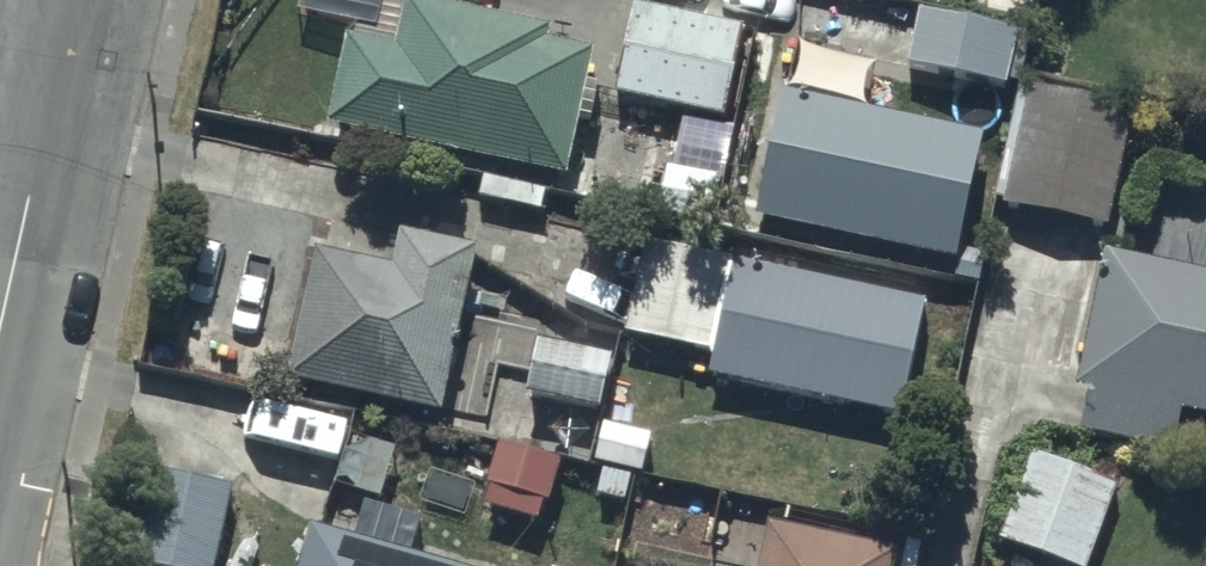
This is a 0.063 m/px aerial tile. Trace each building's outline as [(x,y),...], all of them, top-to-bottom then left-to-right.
[(327,113),(567,165),(596,31),(450,0),(403,0),(396,33),(347,23),(327,113)] [(614,85),(724,111),(744,23),(644,0),(634,0),(614,85)] [(918,2),(907,57),(1023,79),(1033,23),(918,2)] [(1134,99),(1027,78),(1003,197),(1110,218),(1134,99)] [(781,83),(755,208),(956,250),(982,125),(781,83)] [(392,255),(315,238),(287,372),(438,404),(474,236),(399,220),(392,255)] [(928,298),(648,233),(626,327),(714,348),(710,366),(902,411),(928,298)] [(1104,240),(1075,381),(1087,383),(1078,426),(1177,446),(1185,404),(1205,408),(1205,262),(1104,240)] [(1087,565),(1132,451),(1094,436),(1084,461),(1034,441),(999,530),(1087,565)] [(233,477),(158,461),(137,557),(177,565),(214,565),(233,477)] [(366,494),(353,530),(311,517),(297,565),(494,565),(412,542),(422,510),(366,494)] [(768,513),(757,565),(892,565),(897,540),(768,513)]
